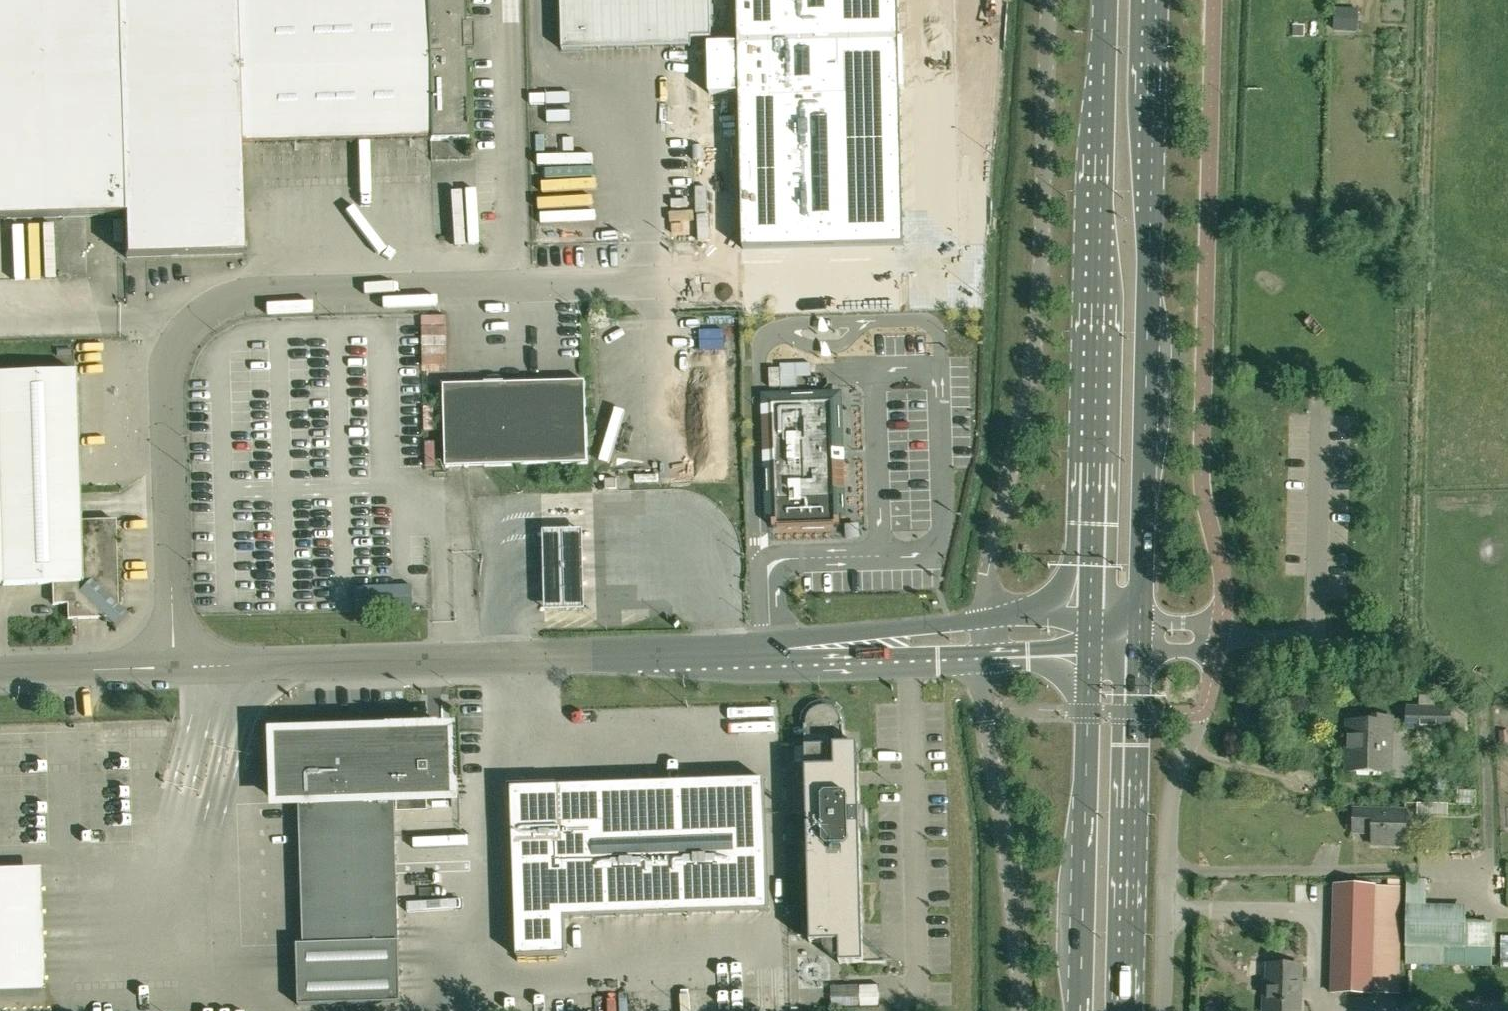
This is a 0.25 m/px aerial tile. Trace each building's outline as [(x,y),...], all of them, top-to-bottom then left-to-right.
[(463,0),(0,0),(0,219),(124,215),(125,257),(243,254),(240,144),(430,138),(430,141),(468,140),(463,0)] [(842,0),(561,0),(563,50),(744,45),(780,50),(780,44),(843,42),(842,0)] [(1333,8),(1332,28),(1355,29),(1356,9),(1333,8)] [(780,387),(780,369),(770,369),(770,388),(780,387)] [(0,374),(0,585),(52,584),(53,605),(67,604),(67,619),(74,619),(106,618),(106,614),(114,606),(118,606),(115,520),(80,521),(79,501),(79,481),(75,372),(0,374)] [(585,382),(444,385),(446,467),(588,463),(585,382)] [(91,387),(91,395),(114,395),(114,387),(91,387)] [(835,398),(769,400),(773,527),(839,525),(838,480),(842,479),(841,451),(837,451),(835,398)] [(112,450),(111,438),(86,439),(86,451),(112,450)] [(616,479),(605,479),(605,489),(617,489),(616,479)] [(545,598),(546,610),(585,609),(584,596),(584,575),(583,548),(582,529),(543,530),(544,550),(545,576),(545,598)] [(410,585),(353,587),(353,608),(354,611),(411,609),(411,606),(410,585)] [(1450,732),(1450,708),(1443,708),(1443,697),(1418,696),(1418,707),(1407,707),(1406,725),(1406,731),(1409,731),(1450,732)] [(806,722),(805,728),(810,943),(824,943),(824,949),(833,958),(839,958),(840,964),(861,964),(885,963),(863,940),(860,833),(868,832),(867,809),(860,809),(859,747),(844,747),(843,724),(841,718),(838,713),(834,709),(828,707),(822,706),(815,707),(811,711),(808,716),(806,722)] [(1347,722),(1346,772),(1388,773),(1390,773),(1392,725),(1392,719),(1367,719),(1367,723),(1347,722)] [(326,735),(276,736),(278,803),(300,802),(304,944),(297,944),(299,1006),(401,1003),(398,903),(395,799),(454,797),(454,796),(453,796),(451,730),(421,731),(421,726),(422,726),(422,724),(391,725),(391,727),(392,727),(392,733),(343,734),(342,728),(343,728),(343,727),(325,727),(325,729),(326,729),(326,735)] [(1498,732),(1498,742),(1507,742),(1507,732),(1498,732)] [(512,801),(508,801),(508,802),(512,802),(517,958),(566,956),(565,918),(769,911),(765,780),(557,787),(557,784),(556,784),(556,788),(537,788),(536,783),(526,784),(527,789),(512,789),(512,801)] [(1450,795),(1433,795),(1433,805),(1450,806),(1450,795)] [(1406,810),(1354,809),(1353,833),(1372,833),(1372,845),(1405,846),(1406,810)] [(1426,879),(1407,878),(1405,965),(1492,967),(1492,947),(1466,947),(1466,906),(1425,905),(1426,879)] [(1397,994),(1398,887),(1374,887),(1374,886),(1334,885),(1331,993),(1371,994),(1397,994)] [(1496,937),(1496,911),(1468,912),(1469,938),(1496,937)] [(1300,965),(1268,965),(1268,992),(1263,992),(1263,1010),(1299,1010),(1300,965)] [(880,1007),(880,985),(831,986),(832,1008),(880,1007)]
